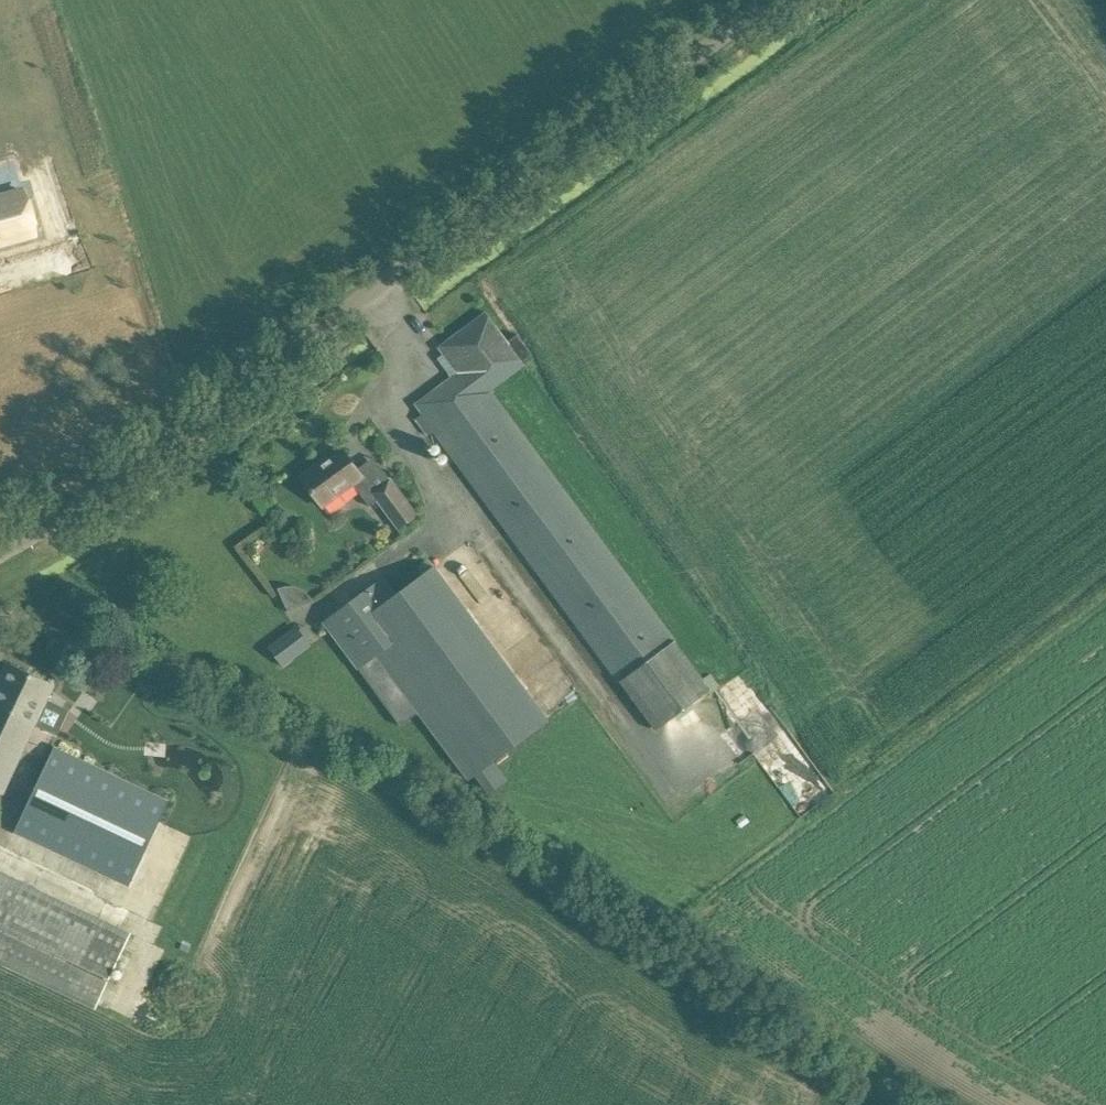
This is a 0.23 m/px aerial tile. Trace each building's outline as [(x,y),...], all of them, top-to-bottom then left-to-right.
[(37,232),(24,190),(0,197),(0,243),(37,232)] [(533,353),(531,351),(518,333),(508,341),(486,311),(439,346),(459,372),(417,403),(424,412),(416,418),(428,434),(436,429),(650,719),(657,729),(709,688),(702,680),(489,391),(525,364),(523,361),(533,353)] [(364,476),(357,467),(344,449),(324,464),(321,461),(301,475),(314,493),(323,506),(354,483),(370,506),(379,500),(399,527),(417,514),(390,479),(374,491),(363,477),(364,476)] [(550,719),(429,557),(418,566),(421,570),(395,590),(384,575),(323,620),(402,725),(418,713),(467,779),(474,774),(489,794),(506,781),(492,762),(550,719)] [(283,607),(309,603),(305,582),(280,586),(283,607)] [(311,644),(307,639),(314,634),(306,624),(299,628),(298,626),(269,648),(283,666),(311,644)] [(0,682),(0,790),(3,791),(35,724),(58,735),(59,733),(57,732),(59,728),(60,729),(67,715),(65,714),(67,710),(46,700),(53,684),(9,664),(0,682)] [(17,830),(130,883),(169,800),(56,745),(17,830)] [(744,814),(737,820),(742,827),(750,821),(744,814)] [(100,999),(131,934),(0,871),(0,953),(100,999)]
